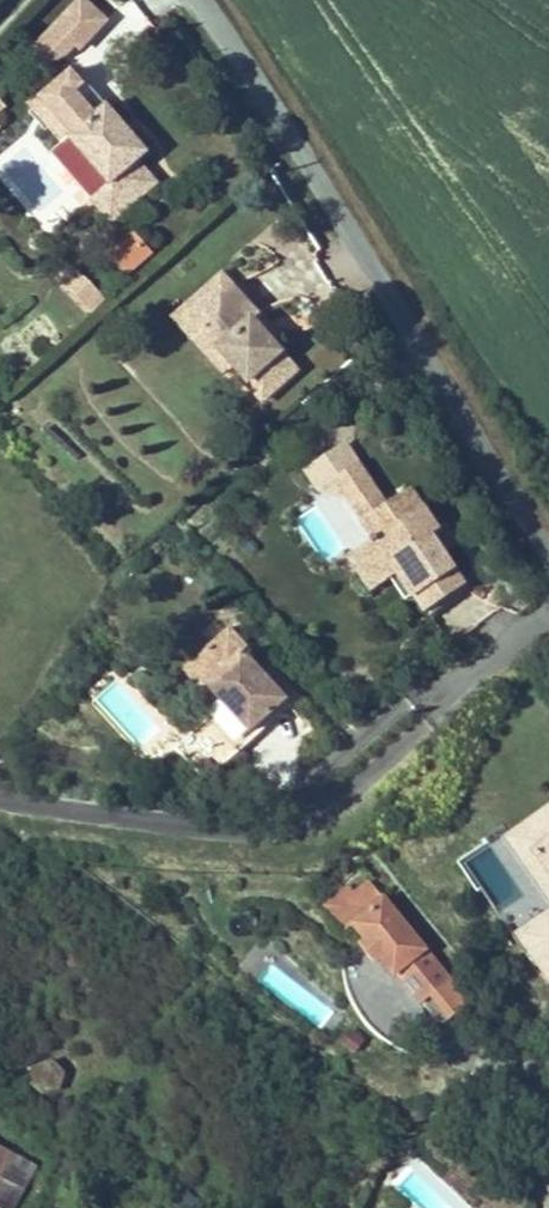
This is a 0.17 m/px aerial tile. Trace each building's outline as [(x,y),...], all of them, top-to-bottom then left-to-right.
[(91,0),(84,0),(62,23),(80,40),(85,45),(111,19),(91,0)] [(80,40),(62,23),(49,36),(67,53),(80,40)] [(103,108),(72,71),(39,98),(71,135),(68,138),(108,184),(90,200),(110,224),(157,185),(137,162),(147,154),(106,106),(103,108)] [(133,247),(142,240),(134,231),(126,239),(133,247)] [(133,247),(126,239),(107,255),(124,275),(152,252),(142,240),(133,247)] [(78,268),(58,286),(85,316),(105,298),(78,268)] [(224,373),(233,366),(202,331),(211,324),(197,309),(228,281),(222,274),(174,317),(224,373)] [(211,324),(202,331),(233,366),(246,381),(252,376),(269,395),(297,371),(271,342),(251,320),(258,314),(228,281),(197,309),(211,324)] [(251,320),(271,342),(278,336),(258,314),(251,320)] [(263,401),(269,395),(252,376),(246,381),(245,382),(263,401)] [(335,480),(363,521),(385,506),(357,464),(335,480)] [(408,519),(422,509),(410,490),(395,500),(408,519)] [(363,521),(374,537),(369,540),(371,543),(369,545),(363,576),(372,590),(400,571),(416,595),(428,587),(438,601),(463,585),(442,554),(430,536),(437,530),(422,509),(408,519),(395,500),(385,506),(363,521)] [(449,548),(437,530),(430,536),(442,554),(449,548)] [(350,557),(363,576),(369,545),(350,557)] [(426,610),(438,601),(428,587),(416,595),(426,610)] [(207,744),(190,760),(209,780),(255,737),(250,731),(285,699),(242,652),(247,647),(229,627),(208,646),(217,657),(217,673),(205,684),(219,699),(206,711),(211,716),(196,731),(207,744)] [(217,657),(208,646),(182,670),(201,690),(206,685),(205,684),(217,673),(217,657)] [(190,760),(207,744),(196,731),(178,747),(190,760)] [(511,837),(529,862),(541,853),(548,865),(548,811),(511,837)] [(529,862),(546,887),(548,885),(548,865),(541,853),(529,862)] [(468,1003),(370,882),(353,895),(339,907),(351,922),(366,940),(380,957),(394,975),(397,972),(422,1003),(431,996),(450,1019),(468,1003)] [(353,895),(348,888),(326,906),(345,928),(351,922),(339,907),(353,895)] [(522,935),(548,974),(548,916),(522,935)] [(380,957),(366,940),(360,946),(374,963),(380,957)] [(441,1026),(450,1019),(431,996),(422,1003),(441,1026)] [(11,1154),(0,1148),(0,1175),(11,1154)] [(11,1154),(0,1175),(0,1205),(6,1207),(13,1207),(35,1167),(11,1154)]
